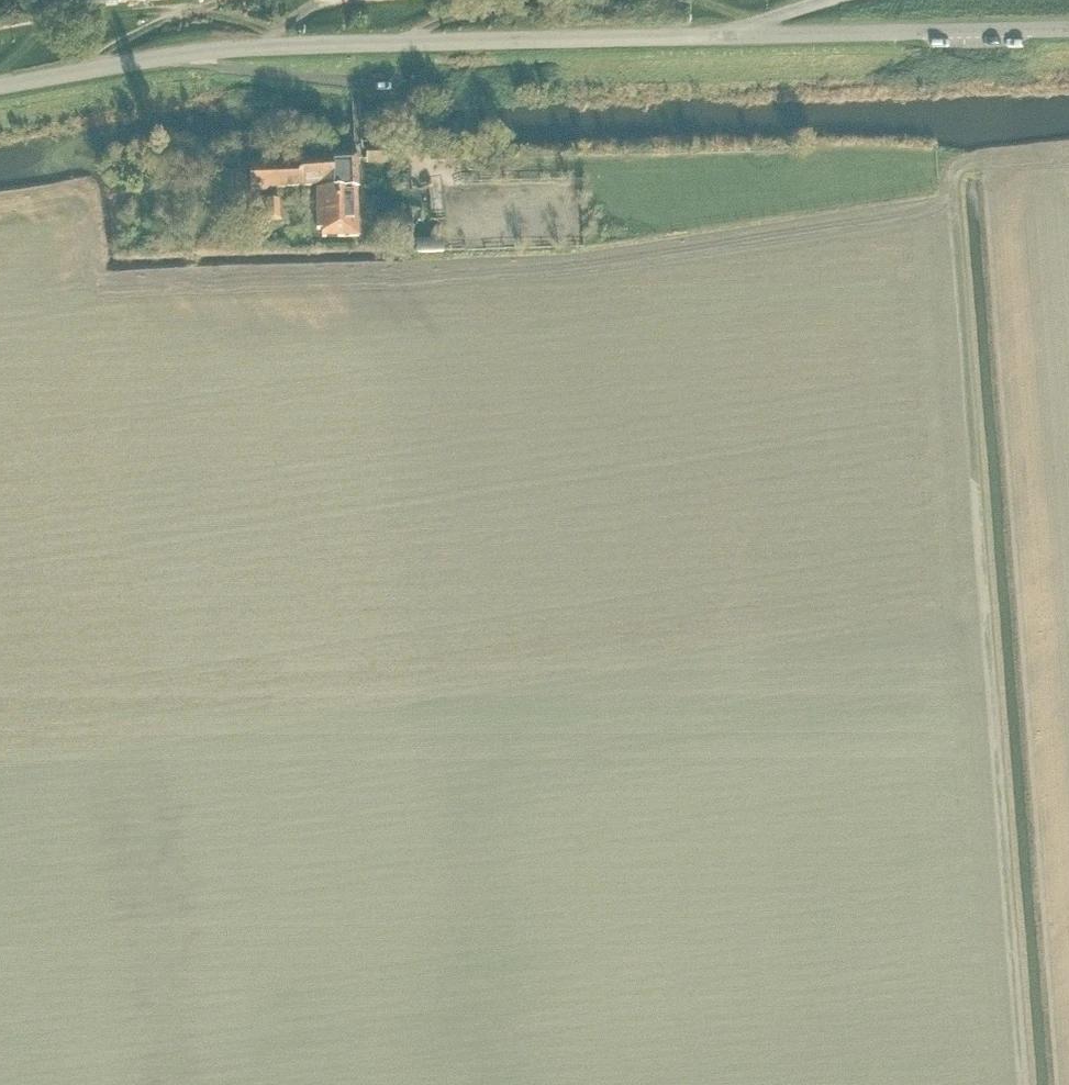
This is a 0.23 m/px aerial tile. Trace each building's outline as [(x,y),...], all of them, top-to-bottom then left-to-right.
[(366,165),(388,164),(387,148),(365,149),(366,165)] [(322,212),(321,230),(321,238),(358,237),(356,189),(357,189),(356,157),(332,158),(334,191),(336,191),(337,214),(322,212)] [(322,212),(337,214),(336,191),(334,191),(332,158),(331,158),(331,159),(299,162),(300,186),(301,186),(301,187),(319,185),(320,189),(316,189),(316,231),(321,230),(322,212)] [(300,186),(299,162),(299,160),(248,163),(250,193),(270,191),(270,189),(284,188),(284,187),(300,186)] [(254,221),(279,221),(279,201),(255,201),(254,221)] [(399,216),(376,217),(376,235),(399,234),(399,216)]
